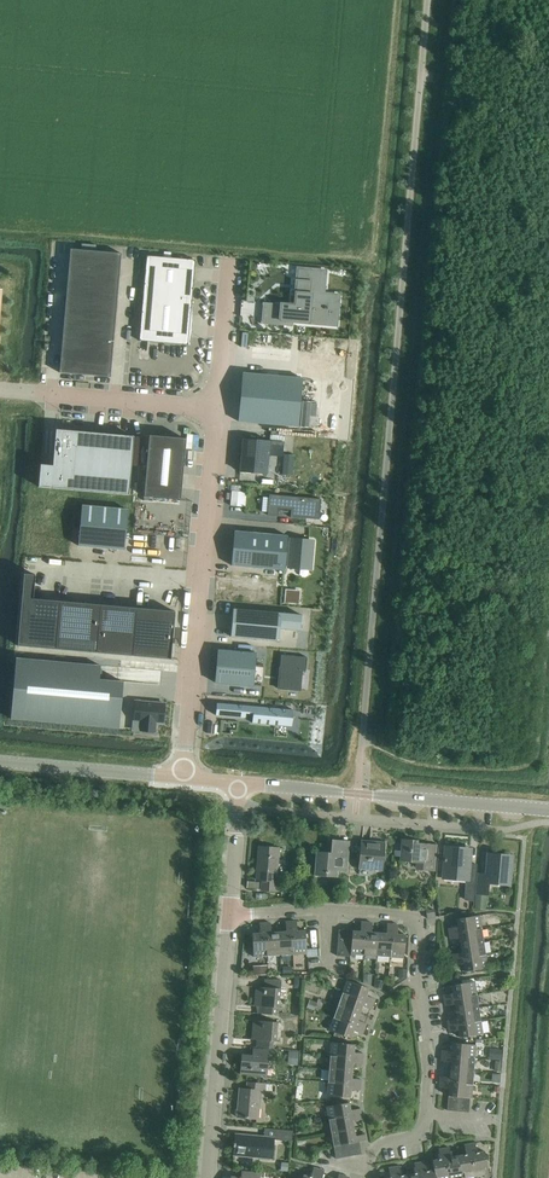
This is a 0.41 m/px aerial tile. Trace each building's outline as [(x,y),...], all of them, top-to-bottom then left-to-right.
[(71,249),(60,373),(110,377),(121,254),(71,249)] [(196,263),(147,259),(139,341),(189,346),(196,263)] [(263,302),(261,324),(293,326),(293,321),(336,325),(338,310),(334,310),(335,295),(320,294),(322,271),(297,269),(294,305),(263,302)] [(243,372),(239,421),(299,426),(303,378),(243,372)] [(303,401),(300,427),(309,427),(311,402),(303,401)] [(41,465),(39,487),(129,495),(134,437),(56,430),(53,466),(41,465)] [(149,436),(144,496),(180,499),(186,439),(149,436)] [(242,438),(240,471),(268,473),(271,441),(242,438)] [(270,494),(268,514),(278,515),(279,508),(291,509),(291,517),(319,519),(321,499),(270,494)] [(82,505),(79,546),(124,550),(127,509),(82,505)] [(287,535),(234,531),(231,566),(284,570),(285,566),(287,540),(287,535)] [(287,540),(285,566),(290,566),(290,569),(315,571),(318,540),(292,537),(291,541),(287,540)] [(23,598),(18,644),(55,648),(59,601),(33,599),(35,576),(25,575),(23,598)] [(59,601),(55,648),(96,652),(100,605),(59,601)] [(100,605),(96,652),(132,655),(136,608),(100,605)] [(136,608),(132,655),(170,659),(175,612),(136,608)] [(233,608),(231,636),(278,641),(280,628),(300,630),(302,615),(233,608)] [(218,650),(215,683),(253,686),(256,653),(218,650)] [(281,655),(278,689),(299,691),(301,670),(306,671),(307,658),(281,655)] [(16,659),(11,719),(119,728),(122,681),(99,680),(100,666),(16,659)] [(135,702),(134,720),(143,720),(142,732),(155,733),(156,722),(164,722),(165,722),(166,704),(157,703),(135,702)] [(214,716),(214,719),(289,726),(293,726),(293,725),(295,711),(215,703),(214,716)] [(315,869),(315,876),(338,878),(338,871),(346,872),(348,851),(338,850),(339,840),(332,840),(331,853),(317,852),(315,869)] [(434,871),(436,846),(412,843),(412,841),(403,840),(401,861),(417,862),(417,867),(423,868),(422,870),(434,871)] [(362,841),(359,869),(382,871),(385,843),(362,841)] [(278,891),(279,881),(276,881),(278,848),(259,846),(256,880),(262,881),(261,890),(278,891)] [(475,886),(476,867),(476,864),(469,863),(470,850),(446,848),(444,880),(465,881),(465,885),(475,886)] [(508,883),(511,858),(490,856),(488,876),(478,875),(477,892),(487,893),(488,881),(508,883)] [(348,895),(347,902),(355,903),(355,895),(348,895)] [(475,901),(475,909),(486,909),(486,902),(475,901)] [(426,911),(427,918),(427,919),(436,918),(436,917),(434,909),(426,911)] [(458,927),(448,928),(449,934),(482,929),(479,915),(457,919),(458,927)] [(291,922),(293,955),(306,954),(306,939),(318,939),(318,932),(305,933),(305,931),(297,931),(296,921),(291,922)] [(279,932),(280,955),(293,954),(293,955),(291,922),(286,922),(286,932),(279,932)] [(339,930),(337,956),(350,957),(350,958),(355,958),(355,955),(364,956),(364,955),(365,955),(367,922),(361,922),(360,931),(352,931),(350,931),(339,930)] [(367,922),(365,955),(377,956),(379,933),(371,932),(372,923),(367,922)] [(252,934),(254,957),(266,957),(266,956),(267,956),(265,923),(260,923),(260,933),(252,934)] [(265,923),(267,956),(280,955),(279,932),(271,933),(270,923),(265,923)] [(379,933),(377,956),(390,957),(390,958),(393,924),(387,924),(386,933),(379,933)] [(393,924),(390,958),(404,959),(405,935),(397,934),(398,925),(393,924)] [(449,934),(450,939),(459,938),(461,945),(484,942),(482,929),(449,934)] [(462,952),(452,954),(453,960),(486,955),(484,942),(461,945),(462,952)] [(453,960),(454,965),(463,964),(465,971),(487,968),(486,955),(453,960)] [(267,965),(253,966),(254,975),(268,974),(267,965)] [(399,970),(399,978),(407,978),(407,976),(407,970),(399,970)] [(364,974),(363,983),(374,987),(375,975),(364,974)] [(259,1013),(276,1015),(277,1008),(280,1008),(281,989),(281,980),(265,979),(264,987),(256,987),(254,1006),(259,1006),(259,1013)] [(342,993),(373,1004),(375,999),(366,996),(369,988),(346,980),(342,992),(342,993)] [(377,980),(375,987),(381,989),(384,982),(377,980)] [(453,993),(443,995),(444,1000),(477,995),(475,982),(452,986),(453,993)] [(342,993),(338,1005),(360,1013),(362,1006),(371,1009),(373,1004),(342,993)] [(444,1000),(445,1006),(455,1004),(456,1011),(479,1008),(477,995),(444,1000)] [(310,1000),(307,1007),(314,1010),(317,1003),(310,1000)] [(338,1005),(333,1018),(364,1029),(366,1024),(357,1020),(360,1013),(338,1005)] [(457,1019),(447,1020),(448,1025),(481,1022),(479,1008),(456,1011),(457,1019)] [(333,1037),(337,1038),(341,1038),(343,1035),(351,1038),(353,1031),(363,1034),(364,1029),(333,1018),(328,1030),(335,1032),(333,1037)] [(256,1047),(273,1049),(274,1041),(277,1042),(278,1022),(253,1020),(252,1039),(257,1040),(256,1047)] [(448,1025),(449,1031),(458,1030),(460,1038),(483,1034),(481,1022),(448,1025)] [(331,1043),(330,1055),(363,1059),(363,1053),(354,1053),(354,1045),(331,1043)] [(452,1051),(442,1050),(442,1055),(475,1057),(476,1045),(453,1043),(452,1051)] [(276,1050),(253,1048),(252,1055),(242,1054),(240,1074),(267,1076),(268,1061),(275,1061),(276,1050)] [(493,1049),(493,1059),(501,1060),(502,1050),(493,1049)] [(330,1056),(329,1069),(352,1070),(353,1063),(362,1064),(363,1059),(330,1055),(330,1056)] [(451,1062),(450,1070),(474,1072),(475,1057),(442,1055),(441,1061),(451,1062)] [(327,1082),(327,1083),(361,1084),(361,1079),(351,1079),(352,1070),(329,1069),(328,1082),(327,1082)] [(440,1076),(440,1082),(473,1085),(474,1072),(450,1070),(450,1077),(440,1076)] [(261,1091),(266,1092),(266,1091),(272,1091),(273,1085),(266,1084),(247,1082),(246,1089),(239,1088),(237,1117),(259,1119),(261,1091)] [(449,1088),(448,1096),(455,1097),(459,1097),(469,1098),(472,1098),(473,1085),(440,1082),(439,1087),(449,1088)] [(350,1089),(360,1090),(361,1084),(327,1083),(326,1095),(350,1097),(350,1089)] [(455,1097),(453,1111),(468,1112),(469,1098),(459,1097),(455,1097)] [(328,1120),(329,1120),(361,1113),(360,1108),(351,1110),(349,1102),(326,1107),(328,1120)] [(329,1120),(331,1134),(354,1129),(353,1121),(362,1119),(361,1113),(329,1120)] [(275,1140),(292,1141),(293,1131),(264,1128),(264,1136),(235,1134),(233,1156),(273,1159),(275,1140)] [(331,1134),(334,1146),(366,1140),(365,1134),(355,1136),(354,1129),(331,1134)] [(353,1143),(355,1155),(362,1154),(359,1141),(353,1143)] [(347,1144),(349,1156),(355,1155),(353,1143),(347,1144)] [(469,1144),(475,1176),(484,1175),(484,1177),(489,1177),(485,1151),(477,1153),(475,1143),(469,1144)] [(340,1145),(342,1158),(349,1156),(347,1144),(340,1145)] [(462,1177),(467,1177),(475,1176),(469,1144),(464,1145),(466,1154),(458,1156),(462,1177)] [(336,1159),(342,1158),(340,1145),(334,1146),(336,1159)] [(449,1177),(462,1177),(458,1156),(451,1157),(449,1147),(444,1148),(449,1177)] [(434,1170),(436,1177),(449,1177),(444,1148),(439,1149),(440,1159),(432,1160),(434,1170)] [(422,1177),(436,1177),(434,1170),(427,1171),(425,1162),(419,1163),(422,1177)] [(409,1177),(422,1177),(419,1163),(414,1164),(416,1173),(408,1174),(409,1177)] [(396,1177),(409,1177),(408,1174),(401,1176),(399,1166),(394,1167),(396,1177)] [(319,1169),(314,1168),(311,1177),(303,1175),(303,1177),(295,1175),(294,1177),(317,1177),(319,1169)]
